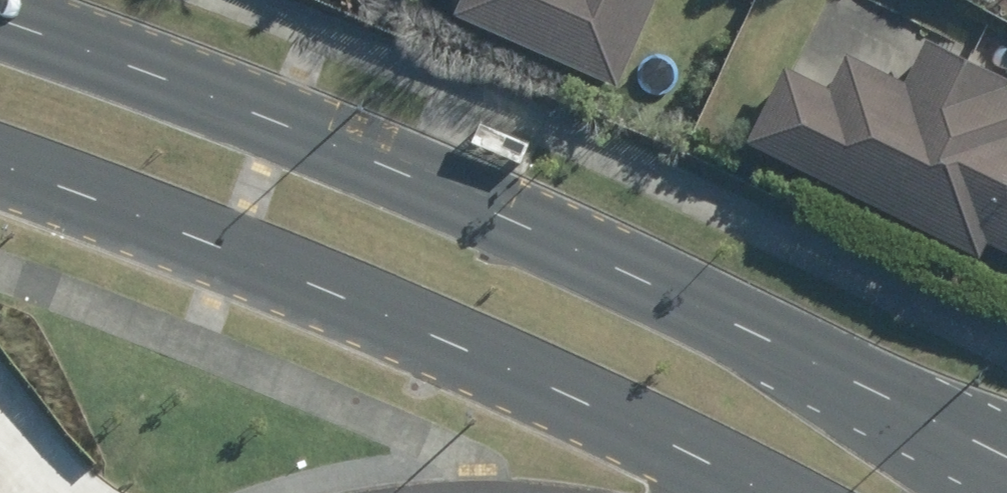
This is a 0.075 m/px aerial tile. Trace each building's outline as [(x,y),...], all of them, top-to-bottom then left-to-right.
[(449,14),(614,87),(652,0),(456,0),(449,14)] [(976,258),(983,243),(1006,255),(1006,93),(1001,90),(1005,82),(924,43),(901,87),(841,56),(823,91),(779,68),(743,141),(976,258)]
